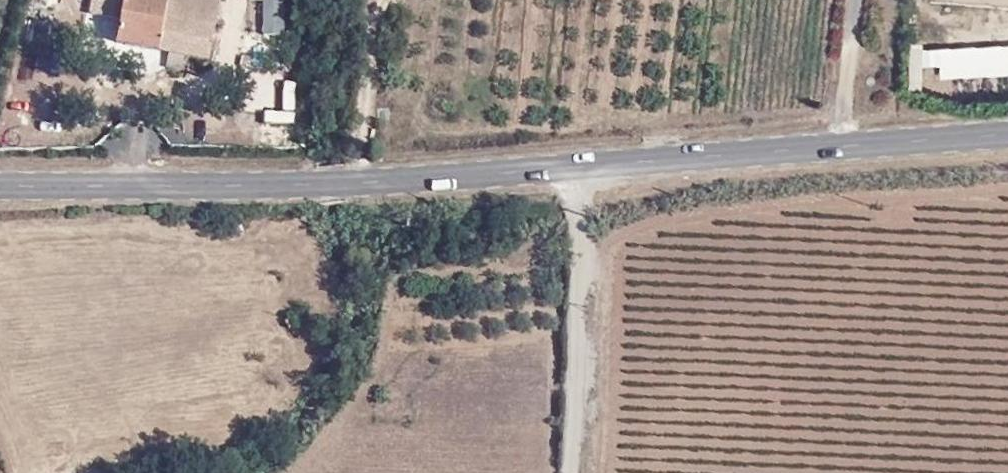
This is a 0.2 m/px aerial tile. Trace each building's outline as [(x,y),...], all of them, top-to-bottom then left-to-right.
[(167,0),(123,0),(122,4),(116,40),(140,44),(158,47),(167,0)] [(218,0),(167,0),(158,47),(170,49),(184,51),(208,55),(218,0)] [(905,25),(947,26),(948,0),(906,0),(905,25)] [(391,37),(392,24),(377,24),(377,35),(391,37)] [(138,56),(140,44),(116,40),(114,52),(138,56)] [(931,75),(1007,71),(1007,41),(929,45),(931,75)] [(167,63),(182,65),(184,51),(170,49),(167,63)]
